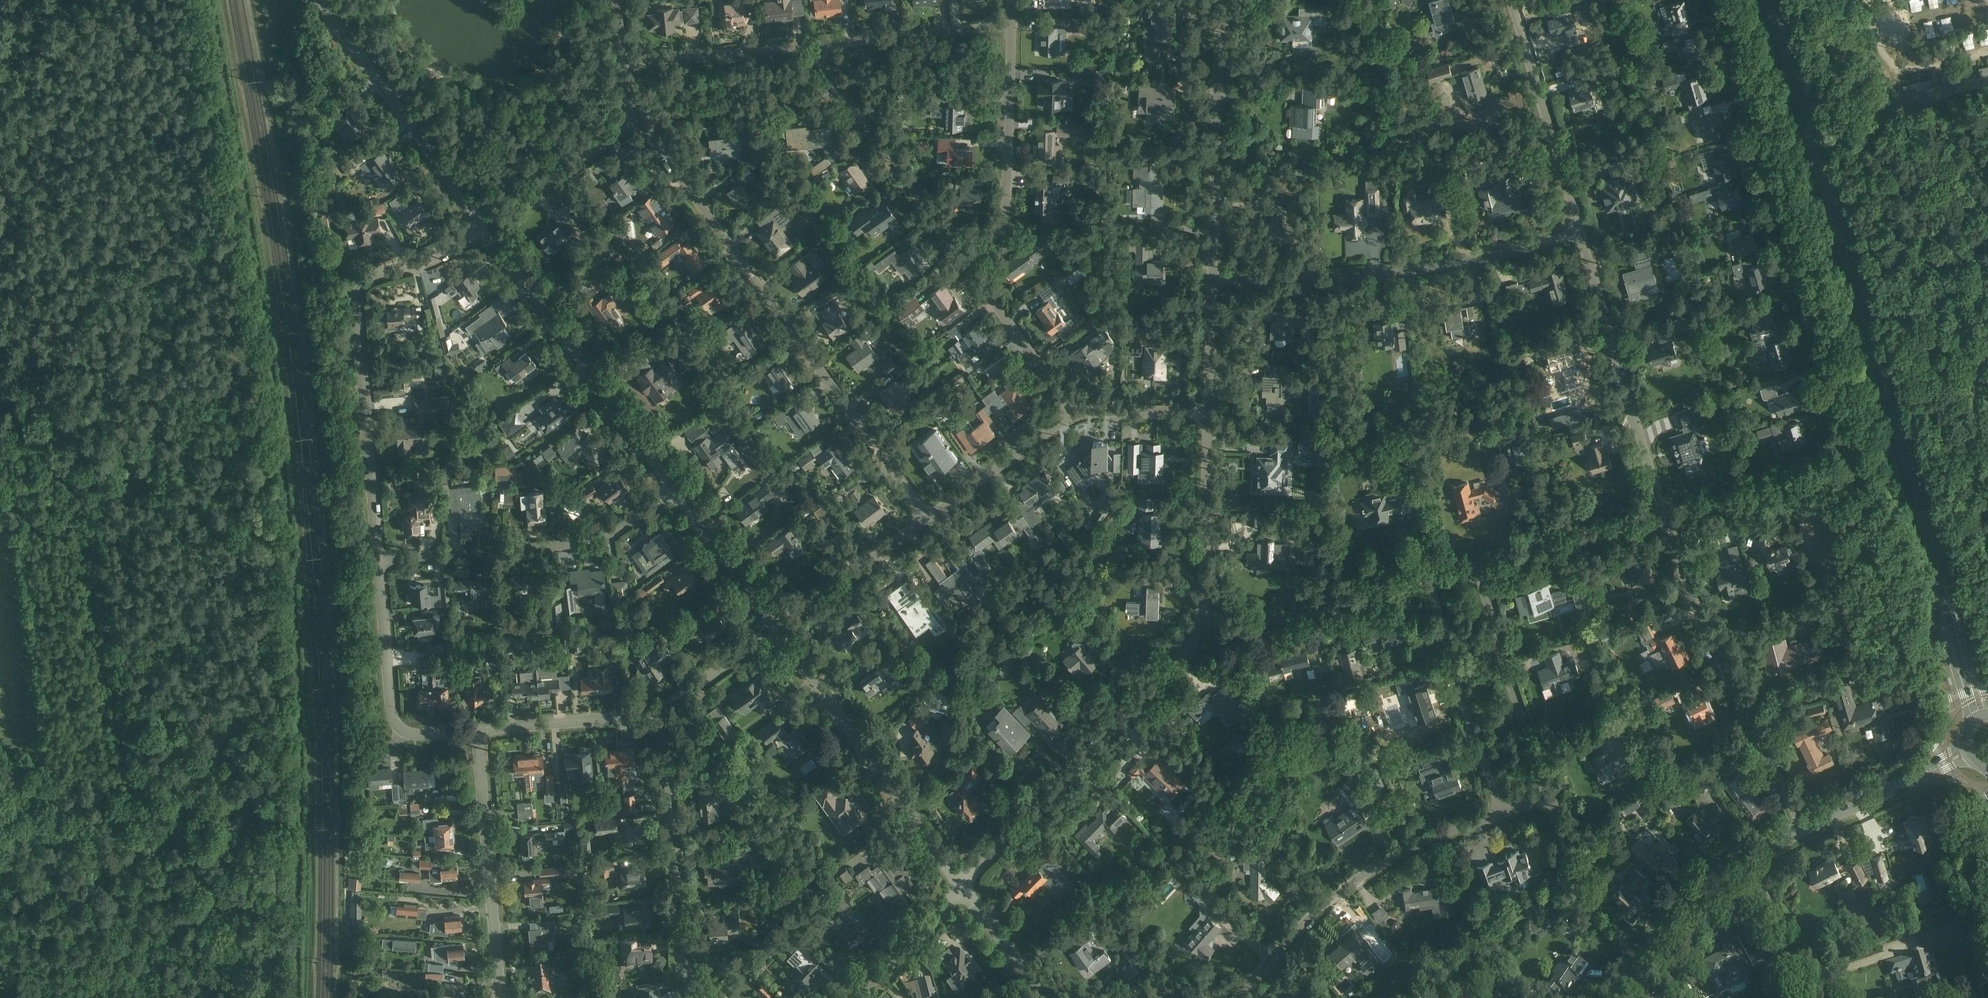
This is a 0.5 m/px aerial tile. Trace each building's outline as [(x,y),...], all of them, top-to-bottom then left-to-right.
[(721,3),(723,24),(738,22),(739,24),(745,23),(747,16),(746,6),(755,5),(754,0),(739,0),(732,1),(732,2),(721,3)] [(766,2),(767,20),(793,18),(792,15),(798,14),(797,0),(777,0),(778,1),(766,2)] [(816,8),(812,9),(810,11),(811,15),(812,16),(816,16),(816,17),(841,14),(840,0),(815,0),(816,8)] [(865,1),(864,1),(864,4),(866,4),(866,7),(875,6),(875,5),(881,4),(882,9),(890,8),(890,4),(891,4),(891,0),(865,0),(865,1)] [(1431,13),(1435,15),(1437,22),(1432,23),(1434,30),(1438,32),(1445,30),(1447,26),(1445,19),(1454,16),(1449,0),(1427,0),(1431,13)] [(1578,31),(1576,24),(1581,23),(1577,10),(1576,8),(1590,4),(1588,0),(1569,0),(1556,4),(1560,15),(1548,19),(1553,35),(1567,31),(1568,34),(1578,31)] [(1926,13),(1934,11),(1932,0),(1924,0),(1926,13)] [(1667,34),(1683,29),(1681,23),(1690,20),(1684,1),(1661,8),(1666,24),(1666,26),(1660,28),(1662,35),(1667,34)] [(651,14),(649,17),(650,25),(652,27),(657,26),(658,31),(661,30),(664,32),(669,32),(670,30),(674,29),(673,22),(698,20),(697,7),(672,9),(672,7),(656,9),(656,14),(651,14)] [(1152,7),(1152,21),(1156,21),(1156,25),(1155,25),(1154,38),(1169,38),(1169,26),(1168,26),(1168,21),(1175,21),(1175,7),(1152,7)] [(1327,9),(1317,8),(1298,8),(1298,22),(1288,22),(1289,16),(1281,16),(1281,28),(1284,28),(1283,40),(1293,40),(1293,37),(1311,38),(1311,17),(1317,17),(1326,17),(1327,17),(1327,9)] [(1069,18),(1068,30),(1085,31),(1085,19),(1069,18)] [(1325,39),(1325,24),(1312,24),(1311,38),(1325,39)] [(1041,28),(1040,43),(1043,43),(1043,53),(1057,53),(1057,48),(1063,48),(1063,26),(1056,26),(1056,28),(1041,28)] [(1678,37),(1665,41),(1667,49),(1679,46),(1680,48),(1684,49),(1685,49),(1688,61),(1683,62),(1682,64),(1684,68),(1690,66),(1700,63),(1697,54),(1699,50),(1693,30),(1692,31),(1691,27),(1676,32),(1678,37)] [(1293,46),(1311,47),(1311,38),(1293,37),(1293,40),(1293,46)] [(1634,46),(1628,47),(1630,55),(1636,53),(1634,46)] [(1360,71),(1356,64),(1350,68),(1354,75),(1360,71)] [(1461,91),(1454,93),(1457,104),(1466,101),(1468,111),(1473,109),(1474,111),(1484,108),(1483,103),(1481,104),(1479,97),(1494,93),(1493,91),(1486,93),(1483,86),(1485,85),(1480,67),(1456,74),(1461,91)] [(1106,72),(1089,72),(1073,71),(1072,79),(1088,80),(1106,80),(1106,72)] [(1680,83),(1677,73),(1662,78),(1664,88),(1676,84),(1680,83)] [(1583,87),(1570,91),(1575,110),(1583,107),(1583,105),(1595,101),(1590,85),(1595,83),(1593,76),(1581,80),(1583,87)] [(1689,80),(1682,82),(1687,100),(1689,104),(1701,101),(1703,100),(1707,99),(1703,85),(1700,86),(1698,77),(1689,80)] [(1045,80),(1039,80),(1039,94),(1045,94),(1045,106),(1062,106),(1062,94),(1068,94),(1068,80),(1062,80),(1062,78),(1045,78),(1045,80)] [(1126,80),(1118,81),(1111,81),(1111,90),(1118,90),(1126,89),(1126,80)] [(1173,84),(1155,83),(1139,83),(1139,112),(1147,113),(1147,115),(1147,122),(1159,122),(1159,113),(1172,113),(1173,100),(1173,96),(1171,96),(1171,91),(1173,91),(1173,84)] [(1291,104),(1291,124),(1299,131),(1308,131),(1314,127),(1316,128),(1320,128),(1320,125),(1315,125),(1315,106),(1324,106),(1324,86),(1304,86),(1304,104),(1291,104)] [(931,115),(946,116),(945,129),(962,129),(963,122),(966,122),(966,113),(964,113),(964,106),(964,105),(952,104),(952,100),(952,97),(936,96),(931,96),(931,115)] [(335,105),(324,113),(329,121),(335,116),(351,138),(365,128),(350,107),(341,114),(335,105)] [(1721,136),(1718,126),(1721,125),(1717,111),(1713,112),(1705,115),(1703,107),(1691,111),(1687,112),(1686,112),(1688,120),(1689,120),(1698,117),(1702,131),(1705,140),(1721,136)] [(1058,122),(1057,134),(1084,135),(1084,123),(1058,122)] [(783,136),(784,137),(787,137),(788,148),(830,144),(828,128),(819,129),(820,131),(805,132),(805,127),(786,129),(787,130),(784,130),(783,132),(783,136)] [(1055,131),(1040,131),(1038,131),(1037,145),(1034,145),(1034,156),(1048,156),(1047,163),(1057,163),(1066,163),(1066,155),(1063,154),(1063,144),(1054,144),(1055,134),(1055,131)] [(729,136),(709,139),(711,154),(738,151),(739,158),(745,157),(751,154),(750,138),(738,140),(738,133),(728,134),(729,136)] [(940,139),(939,151),(949,152),(949,163),(972,164),(973,147),(956,147),(956,139),(940,139)] [(1714,148),(1700,152),(1703,161),(1712,158),(1716,170),(1715,170),(1717,179),(1734,174),(1732,166),(1733,165),(1729,153),(1716,156),(1714,148)] [(364,163),(373,157),(369,151),(358,159),(355,155),(340,166),(348,176),(361,167),(368,176),(372,174),(364,163)] [(382,151),(373,157),(364,163),(372,174),(383,189),(386,187),(392,183),(401,176),(382,151)] [(755,160),(752,157),(752,156),(739,165),(742,170),(752,163),(755,160)] [(831,163),(826,156),(810,168),(814,175),(831,163)] [(1619,172),(1626,170),(1629,169),(1625,156),(1607,161),(1611,175),(1612,174),(1612,176),(1602,179),(1604,184),(1599,185),(1607,211),(1640,202),(1634,181),(1630,182),(1627,172),(1619,174),(1619,172)] [(855,191),(861,187),(862,188),(864,190),(865,191),(867,191),(868,191),(872,188),(868,182),(869,181),(854,161),(840,171),(855,191)] [(1148,192),(1162,192),(1162,180),(1160,180),(1160,170),(1154,170),(1154,162),(1130,162),(1130,176),(1147,176),(1147,188),(1148,192)] [(834,166),(824,173),(828,179),(838,172),(834,166)] [(328,180),(327,167),(317,168),(319,181),(328,180)] [(727,189),(727,190),(735,201),(741,197),(745,202),(751,198),(739,181),(743,178),(738,171),(729,178),(734,185),(728,190),(727,189)] [(627,172),(610,184),(616,191),(617,192),(614,194),(622,205),(633,197),(629,191),(637,185),(640,190),(648,184),(641,174),(633,180),(627,172)] [(711,173),(702,173),(703,181),(712,180),(711,173)] [(1104,182),(1104,174),(1094,174),(1094,179),(1101,179),(1101,182),(1104,182)] [(1052,197),(1058,198),(1063,198),(1064,185),(1068,185),(1069,175),(1054,175),(1054,182),(1052,181),(1052,183),(1036,183),(1036,197),(1052,197)] [(1497,186),(1480,190),(1484,207),(1492,205),(1492,206),(1493,206),(1495,214),(1519,207),(1514,190),(1510,176),(1499,179),(1501,186),(1497,187),(1497,186)] [(1348,236),(1364,235),(1363,212),(1367,212),(1367,214),(1379,214),(1377,177),(1366,178),(1368,201),(1363,202),(1363,199),(1346,200),(1347,215),(1338,215),(1334,215),(1335,229),(1339,229),(1348,229),(1348,236)] [(956,179),(956,190),(961,190),(961,203),(966,203),(966,208),(968,210),(973,211),(976,208),(976,203),(981,203),(981,187),(968,187),(968,179),(956,179)] [(1713,201),(1720,199),(1723,208),(1744,202),(1739,187),(1725,191),(1723,184),(1710,188),(1713,201)] [(1148,192),(1147,188),(1141,188),(1140,204),(1146,205),(1146,211),(1154,211),(1154,205),(1162,205),(1162,192),(1148,192)] [(1442,221),(1440,207),(1448,206),(1455,205),(1453,188),(1445,190),(1437,191),(1438,198),(1421,201),(1421,203),(1412,204),(1412,200),(1411,198),(1410,197),(1409,196),(1407,196),(1405,196),(1404,197),(1402,198),(1401,199),(1401,200),(1401,202),(1402,208),(1403,214),(1412,212),(1414,224),(1416,223),(1422,222),(1431,221),(1431,223),(1442,221)] [(654,190),(635,203),(655,232),(674,219),(667,209),(667,210),(665,207),(665,206),(658,196),(657,197),(653,191),(654,190)] [(401,193),(389,202),(395,210),(400,206),(404,211),(401,213),(410,226),(427,213),(418,201),(411,206),(401,193)] [(1052,210),(1052,198),(1036,197),(1035,211),(1042,211),(1042,222),(1060,222),(1061,211),(1052,210)] [(1271,222),(1266,223),(1267,240),(1293,240),(1293,222),(1285,222),(1285,216),(1287,207),(1288,200),(1275,197),(1271,212),(1272,212),(1271,216),(1271,222)] [(770,224),(757,232),(764,241),(765,240),(775,253),(787,244),(772,224),(786,214),(780,205),(764,216),(770,224)] [(864,211),(850,222),(856,230),(865,223),(874,236),(887,227),(885,225),(895,218),(886,205),(876,213),(874,209),(866,214),(864,211)] [(320,217),(321,225),(328,223),(327,216),(320,217)] [(377,219),(346,224),(348,237),(355,236),(356,242),(372,240),(371,233),(379,232),(377,219)] [(545,234),(539,238),(548,250),(558,243),(559,244),(566,238),(564,235),(569,230),(562,220),(544,233),(545,234)] [(623,222),(606,225),(617,239),(626,238),(623,222)] [(1740,228),(1726,232),(1731,248),(1736,247),(1738,256),(1758,251),(1753,233),(1742,236),(1740,228)] [(1019,254),(1004,266),(1006,269),(1005,270),(1007,272),(1007,271),(1013,278),(1024,270),(1025,272),(1028,272),(1034,268),(1034,265),(1033,263),(1035,262),(1034,260),(1039,256),(1036,251),(1041,248),(1046,254),(1058,246),(1047,231),(1035,240),(1035,241),(1018,253),(1019,254)] [(704,275),(699,269),(700,268),(705,264),(697,252),(695,254),(693,251),(694,250),(688,240),(685,242),(682,238),(675,243),(652,259),(659,268),(672,258),(678,254),(681,260),(691,273),(687,276),(692,283),(704,275)] [(659,238),(652,243),(657,250),(664,245),(659,238)] [(896,250),(881,261),(885,266),(893,261),(902,273),(905,271),(910,277),(913,277),(915,275),(929,265),(915,245),(901,254),(901,253),(899,255),(896,250)] [(606,246),(589,258),(597,269),(613,257),(606,246)] [(1638,269),(1624,273),(1631,299),(1642,296),(1643,298),(1651,296),(1650,291),(1658,289),(1648,254),(1647,251),(1644,249),(1641,249),(1638,250),(1636,252),(1635,254),(1635,257),(1638,269)] [(616,264),(611,267),(608,263),(598,270),(589,277),(596,288),(606,281),(614,276),(613,275),(621,270),(620,267),(626,263),(620,253),(613,259),(616,264)] [(1098,253),(1086,262),(1093,271),(1106,261),(1098,253)] [(1163,261),(1146,261),(1146,254),(1136,253),(1136,276),(1146,276),(1146,282),(1165,282),(1165,274),(1163,274),(1163,261)] [(646,257),(635,265),(643,276),(654,269),(646,257)] [(801,258),(790,265),(798,276),(792,280),(795,284),(794,286),(797,290),(799,290),(802,294),(812,287),(814,287),(818,284),(818,282),(824,278),(814,264),(809,268),(801,258)] [(1746,261),(1734,264),(1738,278),(1748,275),(1752,288),(1769,283),(1767,277),(1766,277),(1762,265),(1748,269),(1746,261)] [(1517,282),(1506,285),(1509,296),(1540,287),(1540,288),(1548,285),(1553,303),(1568,299),(1559,270),(1545,274),(1546,277),(1518,285),(1517,282)] [(451,284),(446,288),(450,295),(457,290),(458,292),(462,289),(471,302),(477,294),(476,292),(480,288),(473,277),(470,272),(457,281),(457,280),(451,284)] [(1047,287),(1051,293),(1066,282),(1062,276),(1047,287)] [(830,301),(846,290),(853,285),(848,279),(817,301),(823,309),(820,311),(825,317),(827,317),(828,319),(823,323),(833,337),(842,331),(840,329),(846,324),(838,312),(838,313),(837,312),(837,311),(830,301)] [(699,283),(679,297),(685,305),(697,297),(706,309),(713,303),(717,308),(729,300),(722,289),(724,288),(718,280),(704,290),(699,283)] [(800,297),(803,303),(827,289),(823,282),(800,297)] [(922,304),(921,303),(913,293),(896,305),(900,310),(897,312),(905,324),(914,318),(918,324),(931,315),(938,310),(943,317),(947,322),(964,310),(954,297),(953,298),(944,286),(929,297),(930,298),(922,304)] [(618,327),(625,321),(626,320),(612,302),(615,300),(609,293),(602,298),(601,297),(595,301),(592,297),(585,302),(597,318),(599,317),(604,325),(610,321),(616,329),(618,327)] [(1058,312),(1057,312),(1054,307),(1058,304),(1051,296),(1043,302),(1044,305),(1037,310),(1045,321),(1044,321),(1045,322),(1058,312)] [(434,297),(428,299),(433,317),(436,328),(442,326),(434,297)] [(1667,304),(1671,315),(1694,308),(1691,297),(1667,304)] [(1460,308),(1460,309),(1466,307),(1468,318),(1476,316),(1473,305),(1452,309),(1452,310),(1460,308)] [(391,311),(386,312),(388,329),(399,328),(398,322),(413,321),(413,328),(417,328),(416,325),(421,325),(420,307),(412,307),(412,314),(410,314),(409,308),(391,309),(391,311)] [(432,318),(429,307),(424,309),(427,319),(432,318)] [(1460,308),(1452,310),(1444,311),(1447,329),(1451,328),(1453,338),(1471,334),(1469,324),(1463,325),(1460,309),(1460,308)] [(1753,343),(1776,336),(1776,335),(1780,334),(1776,320),(1775,321),(1771,310),(1750,316),(1753,327),(1749,328),(1753,342),(1753,343)] [(1045,322),(1044,321),(1044,322),(1052,332),(1061,325),(1068,335),(1087,322),(1083,316),(1074,323),(1070,318),(1065,321),(1058,311),(1057,312),(1058,312),(1045,322)] [(1288,338),(1293,338),(1293,337),(1294,328),(1301,328),(1301,337),(1307,337),(1312,335),(1312,313),(1297,312),(1283,312),(1265,311),(1264,318),(1275,318),(1275,323),(1272,323),(1271,337),(1275,338),(1275,342),(1278,346),(1283,346),(1285,345),(1286,342),(1286,338),(1288,338)] [(481,316),(465,327),(470,334),(474,331),(480,341),(476,344),(483,354),(497,344),(510,335),(504,327),(503,328),(501,326),(506,322),(498,312),(497,313),(486,321),(482,315),(481,316)] [(1676,339),(1674,332),(1690,328),(1686,315),(1662,322),(1666,335),(1659,337),(1661,343),(1647,347),(1652,364),(1677,357),(1673,340),(1676,339)] [(746,325),(741,318),(715,337),(722,347),(739,335),(741,338),(738,340),(741,344),(738,346),(746,358),(757,350),(753,346),(760,341),(753,332),(752,333),(750,332),(753,330),(749,323),(746,325)] [(1392,320),(1386,320),(1375,322),(1377,342),(1384,341),(1385,344),(1395,343),(1395,348),(1406,347),(1404,330),(1393,331),(1392,320)] [(874,324),(859,334),(864,341),(879,330),(874,324)] [(957,355),(971,345),(984,335),(977,324),(963,334),(966,338),(959,343),(958,341),(952,345),(959,354),(957,355)] [(1086,338),(1089,342),(1071,354),(1076,362),(1084,357),(1090,366),(1118,347),(1104,326),(1086,338)] [(864,341),(859,334),(851,341),(857,349),(847,356),(857,370),(871,360),(872,362),(879,357),(867,341),(865,342),(864,341)] [(971,345),(957,355),(964,365),(972,360),(970,356),(977,351),(980,356),(992,347),(984,336),(985,335),(984,335),(971,345)] [(1776,336),(1753,343),(1748,344),(1750,354),(1768,349),(1773,365),(1790,360),(1784,339),(1778,341),(1776,336)] [(450,337),(441,339),(445,354),(460,350),(458,342),(451,343),(450,337)] [(643,347),(647,352),(653,347),(650,342),(643,347)] [(1144,378),(1157,378),(1157,380),(1159,380),(1159,379),(1160,379),(1161,378),(1166,378),(1167,348),(1157,348),(1157,347),(1151,347),(1145,346),(1144,378)] [(441,347),(430,349),(431,357),(442,355),(441,347)] [(1570,349),(1547,356),(1551,371),(1560,368),(1565,388),(1579,384),(1577,377),(1578,377),(1570,349)] [(684,354),(688,359),(693,355),(689,350),(684,354)] [(649,357),(644,351),(631,360),(636,367),(649,357)] [(520,377),(524,373),(527,378),(530,378),(538,372),(538,370),(535,365),(536,365),(526,352),(518,358),(519,359),(513,363),(512,363),(508,358),(495,368),(499,374),(506,368),(519,385),(523,381),(520,377)] [(1515,366),(1512,354),(1506,356),(1509,368),(1515,366)] [(793,386),(790,382),(791,381),(784,372),(783,372),(776,363),(771,356),(761,363),(754,368),(747,373),(753,383),(767,372),(780,389),(783,386),(787,391),(793,386)] [(887,373),(899,364),(893,357),(881,365),(887,373)] [(667,360),(654,369),(652,366),(639,377),(643,382),(641,384),(647,393),(649,391),(656,400),(667,393),(664,388),(665,388),(663,386),(663,387),(660,383),(676,371),(667,360)] [(909,360),(895,371),(899,376),(913,365),(909,360)] [(434,361),(435,369),(444,369),(443,361),(434,361)] [(974,369),(981,365),(978,361),(971,365),(974,369)] [(963,370),(947,381),(953,389),(969,378),(963,370)] [(1263,383),(1262,396),(1266,396),(1266,406),(1267,406),(1267,409),(1276,410),(1276,407),(1284,407),(1284,396),(1290,396),(1291,383),(1285,383),(1285,376),(1263,375),(1263,383)] [(895,411),(906,402),(913,398),(908,392),(901,382),(899,379),(895,381),(879,392),(884,400),(886,399),(895,411)] [(1003,393),(1009,401),(1014,408),(1012,409),(1008,411),(1014,419),(1031,407),(1012,380),(1005,385),(1008,389),(1003,393)] [(1775,384),(1760,388),(1763,400),(1774,397),(1779,415),(1800,409),(1795,389),(1788,391),(1788,390),(1782,392),(1782,393),(1778,394),(1775,384)] [(773,402),(779,398),(774,391),(769,394),(773,402)] [(1004,405),(998,396),(994,391),(983,399),(987,405),(993,412),(993,413),(1004,405)] [(412,400),(413,413),(446,410),(445,401),(448,401),(447,397),(412,400)] [(1719,412),(1730,408),(1727,397),(1716,400),(1719,412)] [(571,413),(562,400),(557,404),(553,399),(540,408),(544,413),(536,419),(545,432),(556,424),(558,426),(566,421),(564,418),(571,413)] [(783,410),(782,411),(774,416),(780,425),(787,420),(799,436),(805,431),(817,422),(809,410),(811,409),(806,401),(790,413),(786,415),(783,410)] [(983,422),(974,428),(984,441),(995,433),(988,424),(993,420),(989,415),(983,408),(976,413),(983,422)] [(762,409),(753,415),(748,419),(752,425),(766,415),(762,409)] [(1686,433),(1671,437),(1680,465),(1702,458),(1694,430),(1693,431),(1691,425),(1696,424),(1692,409),(1677,413),(1681,428),(1684,427),(1686,433)] [(426,413),(418,414),(419,422),(437,420),(437,417),(440,417),(440,412),(426,413)] [(524,423),(516,412),(499,423),(508,435),(524,423)] [(706,429),(698,419),(683,429),(691,440),(692,440),(706,430),(706,429)] [(952,433),(959,444),(965,439),(972,449),(984,441),(974,428),(973,429),(968,420),(964,427),(963,426),(957,430),(952,433)] [(1786,420),(1770,425),(1774,438),(1784,435),(1786,444),(1791,443),(1791,445),(1805,440),(1799,423),(1788,426),(1786,420)] [(427,425),(397,428),(398,444),(399,444),(399,454),(409,453),(408,443),(417,442),(417,451),(429,450),(427,425)] [(1772,431),(1770,425),(1753,431),(1755,436),(1772,431)] [(933,477),(957,459),(947,446),(945,447),(941,441),(942,440),(935,430),(923,439),(931,450),(920,458),(933,477)] [(1575,446),(1587,442),(1584,430),(1571,434),(1575,446)] [(584,437),(580,431),(573,436),(573,437),(557,448),(566,460),(582,448),(589,459),(585,462),(590,469),(603,460),(598,453),(599,453),(599,452),(595,447),(596,446),(588,435),(584,437)] [(746,431),(736,437),(742,446),(751,439),(746,431)] [(1401,443),(1409,441),(1406,431),(1398,433),(1401,443)] [(708,436),(692,447),(695,452),(698,450),(710,468),(723,459),(724,458),(720,453),(722,451),(722,450),(729,445),(731,443),(723,432),(711,441),(708,436)] [(1448,438),(1442,441),(1446,448),(1452,444),(1448,438)] [(1077,461),(1067,468),(1078,482),(1101,464),(1107,465),(1108,441),(1093,441),(1089,440),(1084,441),(1080,444),(1077,447),(1076,452),(1076,456),(1077,461)] [(1258,465),(1258,473),(1260,473),(1259,489),(1281,489),(1281,479),(1287,479),(1287,463),(1281,463),(1282,453),(1291,453),(1292,440),(1274,440),(1273,453),(1275,453),(1275,458),(1260,457),(1260,465),(1258,465)] [(1592,456),(1589,457),(1593,472),(1613,466),(1608,451),(1605,452),(1602,441),(1589,445),(1592,456)] [(812,449),(817,456),(819,459),(822,464),(828,460),(840,477),(851,469),(844,459),(846,458),(842,452),(840,453),(834,444),(825,450),(820,442),(809,450),(810,451),(812,449)] [(1146,450),(1142,450),(1143,443),(1128,443),(1127,472),(1139,472),(1139,471),(1164,472),(1164,451),(1162,451),(1162,450),(1161,450),(1161,443),(1147,443),(1146,450)] [(1524,443),(1513,446),(1517,464),(1528,462),(1524,443)] [(743,465),(729,445),(722,450),(722,451),(720,453),(724,458),(723,459),(725,462),(729,459),(736,470),(743,465)] [(554,451),(550,446),(542,452),(546,457),(554,451)] [(807,469),(819,461),(811,450),(799,458),(807,469)] [(516,465),(504,466),(505,479),(517,478),(516,465)] [(448,483),(447,478),(452,478),(452,469),(446,469),(446,473),(440,473),(442,483),(448,483)] [(439,485),(438,472),(426,473),(427,486),(439,485)] [(1039,474),(1030,480),(1045,500),(1066,487),(1060,479),(1053,485),(1045,473),(1041,477),(1039,474)] [(617,474),(599,487),(609,502),(614,498),(616,501),(624,495),(622,493),(627,489),(617,474)] [(845,486),(849,492),(855,488),(860,485),(856,478),(845,486)] [(1034,509),(1045,500),(1030,480),(1022,487),(1023,489),(1019,492),(1020,493),(1024,498),(1023,498),(1024,500),(1025,500),(1028,504),(1026,505),(1021,508),(1033,526),(1041,519),(1034,509)] [(590,482),(576,492),(583,501),(597,491),(590,482)] [(1467,482),(1452,486),(1458,508),(1456,510),(1459,519),(1467,517),(1467,515),(1479,512),(1477,503),(1472,504),(1471,498),(1480,496),(1494,503),(1499,492),(1487,485),(1469,490),(1467,482)] [(767,484),(765,485),(747,498),(748,500),(736,509),(746,523),(768,508),(763,501),(774,494),(767,484)] [(450,488),(451,504),(452,516),(460,515),(461,535),(472,534),(472,528),(484,527),(481,499),(480,485),(450,488)] [(414,514),(404,515),(406,532),(419,531),(418,521),(426,520),(426,524),(434,523),(432,505),(428,506),(428,501),(432,501),(431,494),(427,494),(427,491),(419,491),(419,496),(408,497),(409,508),(416,508),(417,510),(414,510),(414,514)] [(530,510),(527,510),(528,524),(546,522),(545,508),(544,509),(542,492),(529,494),(530,510)] [(1381,517),(1382,522),(1391,520),(1389,510),(1393,510),(1397,509),(1398,512),(1410,509),(1407,494),(1386,499),(1385,493),(1377,495),(1376,492),(1367,494),(1368,501),(1361,502),(1364,514),(1371,513),(1373,519),(1381,517)] [(1098,519),(1101,521),(1118,499),(1112,494),(1099,510),(1103,513),(1098,519)] [(874,497),(855,510),(865,524),(876,515),(878,517),(885,512),(874,497)] [(1139,505),(1139,511),(1139,519),(1144,519),(1145,512),(1154,513),(1154,506),(1139,505)] [(1248,506),(1247,524),(1262,524),(1263,506),(1248,506)] [(1118,511),(1113,508),(1108,515),(1112,519),(1118,511)] [(1145,512),(1144,519),(1144,533),(1142,533),(1141,543),(1161,544),(1161,533),(1159,533),(1160,520),(1162,520),(1162,513),(1154,513),(1145,512)] [(995,529),(994,529),(999,535),(1000,538),(1004,542),(1023,528),(1029,536),(1030,536),(1035,533),(1022,515),(1018,519),(1015,515),(1009,519),(1000,525),(995,529)] [(990,522),(971,537),(975,543),(975,544),(976,545),(972,547),(976,552),(972,556),(984,573),(991,567),(983,556),(986,554),(981,548),(999,535),(994,529),(995,529),(990,522)] [(1093,522),(1086,527),(1090,532),(1097,527),(1093,522)] [(777,552),(786,545),(793,554),(805,546),(790,526),(766,543),(775,555),(777,553),(777,552)] [(1058,533),(1063,540),(1069,536),(1064,529),(1058,533)] [(645,548),(637,554),(645,565),(642,568),(647,574),(661,564),(658,559),(661,557),(664,562),(672,556),(668,550),(670,548),(660,534),(643,546),(645,548)] [(1764,536),(1758,538),(1764,553),(1767,553),(1770,565),(1791,560),(1787,545),(1774,548),(1773,547),(1771,546),(1770,546),(1764,536)] [(1258,553),(1247,553),(1247,563),(1257,563),(1257,572),(1273,572),(1273,569),(1290,569),(1290,544),(1274,543),(1274,541),(1263,541),(1263,543),(1258,543),(1258,553)] [(1728,547),(1732,563),(1720,566),(1720,569),(1715,570),(1717,576),(1720,589),(1722,589),(1724,597),(1735,594),(1749,590),(1747,582),(1746,582),(1743,569),(1741,563),(1742,563),(1737,545),(1728,547)] [(952,572),(952,573),(952,574),(962,587),(972,600),(978,596),(979,597),(985,593),(988,591),(998,606),(1007,600),(995,585),(993,586),(982,571),(974,577),(965,565),(966,564),(966,565),(967,564),(956,550),(948,556),(949,556),(959,569),(953,573),(952,572)] [(1315,553),(1303,552),(1303,564),(1315,564),(1315,553)] [(965,605),(972,600),(962,587),(952,574),(952,573),(947,577),(934,559),(926,564),(939,582),(939,587),(943,587),(950,596),(953,594),(955,592),(965,605)] [(1633,564),(1628,565),(1633,584),(1652,579),(1648,560),(1643,562),(1642,559),(1632,561),(1633,564)] [(1790,562),(1769,568),(1771,574),(1792,568),(1790,562)] [(579,593),(606,590),(603,570),(588,572),(587,570),(570,572),(571,580),(577,579),(578,585),(579,593)] [(676,574),(664,583),(669,590),(675,585),(679,592),(694,581),(685,570),(677,576),(676,574)] [(659,574),(644,586),(648,592),(664,580),(659,574)] [(1144,577),(1134,577),(1134,587),(1143,587),(1143,602),(1141,602),(1127,601),(1127,609),(1127,612),(1142,612),(1147,613),(1147,615),(1156,616),(1159,616),(1160,586),(1157,586),(1157,576),(1156,575),(1152,575),(1150,576),(1150,577),(1144,577)] [(506,584),(502,584),(504,601),(515,600),(514,589),(526,588),(526,587),(534,587),(533,578),(525,578),(525,576),(505,578),(506,584)] [(464,598),(472,598),(473,607),(478,606),(478,597),(478,590),(487,589),(486,580),(477,581),(477,579),(463,580),(454,581),(455,591),(463,591),(464,598)] [(914,601),(899,611),(908,624),(922,614),(934,631),(935,630),(937,633),(938,632),(939,634),(945,629),(944,628),(946,627),(943,624),(945,623),(913,579),(903,586),(914,601)] [(627,580),(614,582),(610,582),(614,608),(629,597),(627,580)] [(1554,604),(1551,592),(1548,583),(1529,589),(1529,590),(1516,594),(1521,613),(1547,606),(1547,608),(1554,606),(1554,604)] [(426,585),(410,586),(411,594),(412,594),(413,604),(423,603),(423,608),(430,608),(429,594),(427,595),(426,585)] [(572,586),(561,587),(564,612),(576,610),(572,586)] [(488,600),(489,606),(493,606),(495,606),(494,600),(495,600),(494,587),(487,588),(488,600)] [(681,600),(695,590),(693,587),(679,597),(681,600)] [(1551,592),(1554,604),(1567,600),(1563,589),(1551,592)] [(1578,597),(1585,622),(1593,620),(1586,595),(1578,597)] [(1636,619),(1631,599),(1623,601),(1626,611),(1622,612),(1624,622),(1636,619)] [(559,602),(549,603),(551,624),(561,624),(559,602)] [(692,619),(699,615),(696,610),(689,615),(692,619)] [(847,624),(831,636),(835,643),(834,644),(837,649),(839,648),(840,649),(857,637),(853,631),(854,631),(853,629),(863,621),(855,610),(843,618),(847,624)] [(422,619),(413,619),(414,633),(421,633),(421,635),(428,635),(428,632),(435,632),(434,618),(437,618),(437,611),(421,613),(422,619)] [(703,624),(697,628),(701,633),(702,632),(708,640),(720,631),(719,629),(725,624),(717,613),(702,623),(703,624)] [(1645,644),(1646,643),(1652,655),(1648,657),(1655,670),(1668,663),(1670,666),(1686,658),(1673,632),(1664,636),(1664,634),(1659,636),(1650,618),(1635,625),(1645,644)] [(674,628),(663,636),(667,643),(679,634),(674,628)] [(1600,634),(1602,642),(1616,638),(1614,630),(1600,634)] [(580,636),(567,636),(568,651),(581,650),(580,636)] [(647,646),(634,654),(641,665),(638,667),(637,669),(636,671),(638,675),(641,676),(643,676),(647,673),(652,680),(664,672),(658,664),(672,656),(663,642),(660,638),(654,642),(656,644),(649,648),(647,646)] [(1784,639),(1761,645),(1768,672),(1791,666),(1791,664),(1824,656),(1820,638),(1786,646),(1784,639)] [(1070,655),(1064,660),(1068,665),(1069,667),(1070,667),(1074,671),(1081,666),(1087,673),(1097,664),(1083,647),(1084,646),(1079,639),(1073,644),(1077,649),(1070,655)] [(511,640),(501,641),(502,653),(512,652),(511,640)] [(1347,683),(1358,680),(1362,679),(1364,679),(1356,649),(1339,653),(1347,683)] [(1550,667),(1540,671),(1545,686),(1551,683),(1554,691),(1562,688),(1559,680),(1579,673),(1575,661),(1564,665),(1559,651),(1546,656),(1550,667)] [(1273,663),(1264,665),(1268,679),(1284,675),(1284,671),(1309,664),(1306,652),(1273,661),(1273,663)] [(877,668),(860,681),(869,693),(886,681),(891,687),(901,680),(888,663),(892,660),(889,655),(885,658),(882,654),(872,661),(877,668)] [(1338,658),(1330,660),(1332,667),(1337,666),(1340,665),(1338,658)] [(1328,662),(1313,666),(1317,678),(1331,674),(1328,662)] [(537,679),(538,696),(549,695),(549,689),(558,688),(557,677),(555,677),(554,669),(552,667),(548,668),(546,666),(539,667),(539,666),(535,667),(536,667),(537,679)] [(1654,675),(1651,666),(1639,670),(1642,679),(1654,675)] [(1666,666),(1653,672),(1656,677),(1668,671),(1666,666)] [(536,667),(534,667),(534,671),(521,672),(522,682),(512,683),(513,694),(527,693),(528,697),(538,696),(537,679),(536,667)] [(435,701),(435,704),(450,703),(449,696),(448,696),(447,687),(446,687),(445,678),(440,678),(435,679),(434,673),(429,673),(429,680),(435,680),(435,686),(433,687),(433,694),(435,694),(435,701)] [(595,674),(597,692),(604,692),(604,690),(612,690),(611,675),(602,676),(602,674),(598,675),(598,673),(595,674)] [(597,692),(595,674),(593,674),(593,675),(589,675),(589,677),(581,678),(582,692),(589,692),(589,693),(597,692)] [(483,675),(473,676),(473,678),(466,679),(467,685),(465,685),(465,692),(467,692),(468,701),(475,701),(476,702),(479,702),(480,700),(481,700),(481,695),(492,694),(491,685),(484,686),(483,675)] [(761,675),(731,697),(741,712),(753,703),(754,699),(757,697),(765,707),(777,698),(761,675)] [(435,680),(429,680),(421,681),(422,689),(419,690),(420,704),(427,703),(426,702),(435,701),(435,694),(433,694),(433,687),(435,686),(435,680)] [(1849,684),(1834,688),(1839,706),(1838,706),(1844,726),(1869,719),(1875,738),(1889,734),(1877,694),(1863,698),(1865,703),(1856,706),(1849,684)] [(1208,694),(1190,709),(1197,717),(1210,706),(1212,708),(1219,704),(1229,722),(1235,719),(1236,721),(1243,717),(1235,704),(1237,703),(1227,687),(1214,694),(1212,691),(1208,694)] [(1419,689),(1410,692),(1413,701),(1416,700),(1421,715),(1434,710),(1429,693),(1421,695),(1419,689)] [(1711,716),(1708,709),(1710,708),(1709,705),(1710,704),(1707,698),(1706,699),(1704,696),(1703,697),(1699,689),(1690,694),(1681,698),(1685,705),(1688,712),(1691,711),(1693,716),(1697,723),(1711,716)] [(1661,710),(1677,703),(1671,691),(1656,698),(1661,710)] [(1020,704),(1012,710),(1026,725),(1033,718),(1048,734),(1061,721),(1045,705),(1041,709),(1037,704),(1028,713),(1020,704)] [(1811,718),(1826,714),(1825,712),(1828,711),(1827,705),(1808,710),(1811,718)] [(924,708),(910,718),(908,720),(914,728),(930,717),(924,708)] [(1001,711),(999,713),(1004,718),(999,723),(991,731),(1001,742),(1010,751),(1023,739),(1020,736),(1026,730),(1019,722),(1017,723),(1004,709),(1001,711)] [(724,715),(712,723),(724,738),(735,730),(724,715)] [(1209,716),(1197,725),(1201,730),(1213,721),(1209,716)] [(1828,719),(1796,733),(1800,742),(1805,740),(1808,747),(1805,748),(1805,749),(1806,749),(1811,761),(1810,762),(1814,771),(1833,762),(1829,753),(1823,756),(1814,736),(1832,728),(1828,719)] [(777,720),(760,732),(766,741),(777,734),(784,743),(788,740),(792,745),(794,744),(799,750),(811,742),(799,725),(787,733),(784,729),(783,729),(777,720)] [(916,742),(908,747),(918,761),(921,758),(924,763),(926,763),(929,761),(929,759),(926,755),(932,751),(916,729),(909,733),(916,742)] [(1603,752),(1596,755),(1601,770),(1598,771),(1602,781),(1616,777),(1615,774),(1628,770),(1624,759),(1629,757),(1628,752),(1625,752),(1617,729),(1597,735),(1603,752)] [(626,749),(618,749),(621,783),(628,782),(626,765),(634,764),(633,748),(632,748),(631,746),(626,747),(626,749)] [(613,748),(606,748),(606,750),(605,750),(607,774),(614,773),(615,783),(621,783),(618,749),(613,750),(613,748)] [(566,763),(559,763),(559,770),(566,770),(567,778),(575,777),(575,780),(593,778),(591,752),(566,754),(566,763)] [(529,774),(530,790),(533,790),(532,773),(543,772),(542,756),(540,756),(540,754),(534,754),(534,756),(527,757),(528,773),(529,774)] [(528,773),(527,757),(521,757),(521,755),(515,756),(515,758),(514,758),(515,774),(523,773),(524,783),(523,783),(524,791),(530,790),(529,774),(528,773)] [(1732,770),(1723,777),(1734,791),(1732,792),(1738,799),(1739,798),(1754,817),(1762,811),(1756,805),(1757,802),(1763,797),(1750,780),(1746,783),(1737,770),(1746,763),(1740,756),(1731,763),(1732,766),(1730,767),(1732,770)] [(1140,759),(1129,770),(1135,776),(1140,771),(1151,781),(1154,778),(1170,793),(1169,795),(1170,795),(1183,782),(1159,759),(1155,763),(1156,764),(1152,767),(1151,767),(1149,769),(1145,765),(1140,759)] [(1439,765),(1428,768),(1432,778),(1442,775),(1446,789),(1453,786),(1454,788),(1460,785),(1454,765),(1448,767),(1449,769),(1441,772),(1439,765)] [(1371,786),(1383,781),(1376,766),(1364,771),(1371,786)] [(953,791),(946,798),(947,800),(959,811),(960,810),(970,819),(973,819),(976,816),(976,813),(975,812),(980,807),(977,804),(981,800),(975,794),(973,796),(970,793),(978,784),(976,782),(982,775),(973,767),(968,770),(965,774),(967,776),(955,789),(957,790),(955,792),(953,791)] [(391,768),(368,770),(370,789),(379,788),(378,783),(392,782),(391,768)] [(1714,783),(1713,782),(1703,769),(1691,777),(1702,792),(1714,783)] [(398,785),(399,803),(406,803),(405,794),(414,794),(414,787),(429,786),(428,770),(403,772),(404,784),(398,785)] [(545,774),(547,793),(554,793),(553,773),(545,774)] [(1667,790),(1679,782),(1675,776),(1663,784),(1667,790)] [(1357,804),(1364,815),(1376,807),(1362,785),(1355,789),(1348,779),(1337,786),(1351,808),(1357,804)] [(1151,793),(1142,782),(1132,791),(1138,798),(1143,792),(1147,796),(1151,793)] [(828,783),(814,793),(836,823),(842,819),(849,829),(865,817),(852,800),(850,801),(848,799),(842,798),(840,799),(838,797),(836,799),(834,796),(836,795),(828,783)] [(563,784),(555,784),(555,787),(556,802),(564,802),(563,784)] [(708,786),(699,797),(701,818),(718,817),(717,803),(722,797),(708,786)] [(1255,797),(1258,794),(1252,787),(1249,790),(1255,797)] [(635,795),(623,796),(623,797),(625,815),(635,814),(635,812),(636,812),(635,795)] [(1661,795),(1653,801),(1658,806),(1665,800),(1661,795)] [(1200,796),(1193,802),(1200,810),(1207,804),(1200,796)] [(1648,797),(1643,801),(1648,807),(1653,803),(1648,797)] [(1627,815),(1640,806),(1636,801),(1624,809),(1627,815)] [(1701,807),(1688,819),(1695,827),(1695,826),(1699,830),(1695,834),(1701,841),(1705,837),(1706,839),(1719,827),(1715,822),(1725,812),(1716,803),(1710,809),(1712,811),(1708,814),(1701,807)] [(614,804),(601,805),(601,810),(602,817),(615,816),(614,804)] [(1326,826),(1323,820),(1321,818),(1339,844),(1369,822),(1364,815),(1357,804),(1351,808),(1336,819),(1326,826)] [(419,805),(411,806),(412,816),(420,815),(419,805)] [(1086,823),(1075,834),(1093,852),(1100,846),(1093,839),(1105,826),(1112,833),(1118,827),(1117,826),(1126,816),(1115,805),(1109,812),(1105,809),(1102,811),(1100,809),(1096,813),(1098,816),(1088,826),(1086,823)] [(407,806),(399,806),(399,815),(407,814),(407,806)] [(530,808),(520,809),(521,820),(531,818),(530,808)] [(1158,819),(1175,835),(1183,826),(1166,810),(1158,819)] [(434,835),(453,834),(452,821),(440,822),(435,818),(423,819),(424,829),(429,828),(429,829),(434,829),(434,835)] [(617,833),(617,827),(616,818),(594,820),(595,835),(617,833)] [(1912,836),(1902,840),(1904,847),(1915,844),(1915,845),(1922,843),(1923,844),(1925,846),(1929,845),(1930,842),(1927,832),(1929,831),(1926,819),(1919,821),(1916,819),(1912,820),(1911,823),(1907,824),(1909,831),(1911,831),(1912,836)] [(574,821),(563,823),(564,830),(575,828),(574,821)] [(617,827),(617,833),(618,835),(619,845),(625,844),(626,846),(631,845),(632,845),(634,845),(633,839),(641,838),(640,824),(625,825),(625,827),(617,827)] [(556,839),(555,831),(543,832),(544,841),(556,839)] [(840,831),(836,836),(845,842),(848,837),(840,831)] [(522,853),(529,853),(537,852),(535,833),(520,835),(522,853)] [(453,834),(434,835),(435,841),(429,842),(429,843),(425,843),(426,849),(432,849),(432,850),(434,851),(441,850),(443,847),(449,846),(450,847),(453,847),(454,845),(453,834)] [(1646,853),(1650,849),(1640,838),(1629,849),(1639,859),(1647,853),(1646,853)] [(1659,838),(1650,849),(1646,853),(1647,853),(1661,866),(1665,861),(1673,868),(1678,861),(1671,855),(1674,851),(1659,838)] [(720,859),(704,860),(705,872),(707,872),(708,884),(720,883),(720,885),(733,884),(732,874),(738,874),(737,862),(744,861),(744,862),(752,862),(751,858),(762,857),(761,843),(728,845),(729,856),(719,857),(720,859)] [(1527,877),(1530,875),(1527,865),(1530,864),(1526,851),(1519,853),(1518,850),(1505,854),(1506,858),(1503,859),(1503,860),(1497,862),(1497,864),(1494,865),(1491,866),(1490,862),(1477,867),(1486,894),(1499,890),(1496,880),(1499,880),(1502,878),(1503,880),(1514,877),(1516,876),(1520,887),(1530,884),(1527,877)] [(1251,855),(1251,856),(1250,870),(1250,896),(1264,896),(1269,900),(1278,891),(1268,880),(1266,880),(1263,877),(1264,856),(1251,855)] [(1037,888),(1042,883),(1044,886),(1045,885),(1059,900),(1074,885),(1057,868),(1061,864),(1053,856),(1039,869),(1037,867),(1023,881),(1022,880),(1012,891),(1018,897),(1026,889),(1033,896),(1039,890),(1037,888)] [(1883,856),(1871,859),(1878,883),(1890,880),(1883,856)] [(1818,867),(1810,871),(1818,885),(1841,874),(1833,858),(1817,866),(1818,867)] [(868,866),(855,875),(862,884),(867,881),(874,890),(878,888),(879,890),(879,891),(886,900),(898,891),(900,893),(913,883),(895,859),(886,866),(885,865),(882,867),(880,864),(871,870),(868,866)] [(420,860),(419,867),(429,868),(429,871),(430,880),(430,882),(435,881),(442,881),(442,879),(457,878),(457,876),(458,875),(458,873),(456,872),(456,865),(443,866),(442,860),(438,861),(420,860)] [(613,861),(595,862),(596,871),(599,871),(600,877),(608,876),(608,870),(613,870),(613,861)] [(1853,875),(1857,884),(1867,880),(1858,862),(1849,866),(1853,875)] [(1204,866),(1197,872),(1195,874),(1200,880),(1210,873),(1204,866)] [(1626,907),(1624,909),(1624,911),(1627,914),(1629,914),(1631,912),(1642,901),(1630,891),(1644,876),(1634,866),(1627,873),(1629,875),(1625,880),(1628,882),(1624,885),(1623,884),(1613,895),(1626,907)] [(562,867),(539,869),(540,877),(563,875),(562,867)] [(644,868),(621,870),(622,880),(627,880),(627,888),(636,887),(636,882),(645,881),(644,868)] [(840,875),(846,884),(853,878),(847,870),(840,875)] [(399,881),(418,883),(419,873),(400,872),(399,881)] [(1840,877),(1814,889),(1816,894),(1842,883),(1840,877)] [(525,887),(523,888),(524,893),(525,893),(525,894),(531,894),(531,897),(530,897),(531,906),(541,905),(540,893),(541,893),(541,884),(548,883),(547,878),(533,879),(533,881),(524,882),(525,887)] [(1410,889),(1397,891),(1400,908),(1409,907),(1408,903),(1418,902),(1418,905),(1439,902),(1441,916),(1452,914),(1447,878),(1435,880),(1436,889),(1410,893),(1410,889)] [(1195,931),(1185,941),(1205,959),(1209,955),(1211,953),(1214,949),(1210,946),(1212,944),(1212,941),(1210,939),(1221,927),(1214,921),(1226,907),(1216,898),(1215,899),(1201,886),(1191,897),(1199,904),(1200,915),(1190,926),(1195,931)] [(840,895),(832,905),(845,918),(854,909),(840,895)] [(1017,906),(1025,898),(1023,895),(1015,903),(1017,906)] [(618,902),(601,904),(602,914),(624,912),(626,924),(648,922),(648,919),(649,918),(649,910),(647,910),(647,906),(619,908),(618,902)] [(398,905),(397,914),(397,916),(417,918),(418,907),(398,905)] [(445,915),(464,912),(463,906),(444,908),(445,915)] [(724,920),(709,922),(711,942),(728,941),(728,931),(740,930),(738,913),(723,914),(724,920)] [(1547,915),(1529,922),(1533,932),(1551,926),(1547,915)] [(432,924),(431,933),(447,935),(446,931),(461,929),(461,927),(462,926),(462,923),(460,922),(460,916),(445,917),(445,921),(435,922),(435,924),(432,924)] [(540,928),(528,929),(530,946),(530,951),(537,950),(549,950),(548,940),(553,940),(553,934),(555,934),(555,928),(555,920),(539,921),(540,928)] [(848,932),(843,927),(837,933),(851,946),(859,939),(859,940),(865,934),(855,924),(851,928),(848,932)] [(1929,930),(1933,944),(1936,943),(1953,939),(1949,924),(1932,929),(1929,930)] [(1088,927),(1070,939),(1076,948),(1071,952),(1077,960),(1075,961),(1081,968),(1088,963),(1093,971),(1111,959),(1105,950),(1096,957),(1091,950),(1093,949),(1087,940),(1094,935),(1088,927)] [(1353,933),(1330,953),(1342,966),(1352,958),(1354,961),(1358,957),(1369,970),(1379,962),(1367,948),(1380,937),(1371,927),(1358,939),(1353,933)] [(465,942),(465,933),(447,932),(447,942),(465,942)] [(362,935),(353,934),(353,951),(361,951),(362,935)] [(393,946),(393,938),(383,937),(382,945),(393,946)] [(393,938),(393,946),(393,949),(416,951),(416,940),(393,938)] [(635,943),(621,944),(623,964),(637,963),(637,964),(652,963),(650,949),(636,950),(635,943)] [(439,946),(434,946),(436,960),(448,959),(449,959),(450,963),(451,964),(456,963),(458,962),(457,958),(464,958),(464,956),(465,955),(465,953),(463,952),(463,944),(455,945),(455,944),(439,946)] [(1743,945),(1706,964),(1713,978),(1721,974),(1729,989),(1759,974),(1743,945)] [(1132,962),(1123,968),(1130,977),(1147,964),(1134,946),(1125,953),(1132,962)] [(949,947),(940,954),(944,960),(943,960),(958,981),(963,977),(964,979),(966,979),(967,978),(969,977),(970,976),(970,975),(969,973),(975,969),(969,961),(970,961),(966,955),(965,956),(960,948),(953,953),(949,947)] [(1910,956),(1888,962),(1892,973),(1898,971),(1898,973),(1902,972),(1901,970),(1907,968),(1907,965),(1912,964),(1918,982),(1913,984),(1917,997),(1942,990),(1938,976),(1933,978),(1927,958),(1933,957),(1934,960),(1933,960),(1933,961),(1934,960),(1931,950),(1925,951),(1919,953),(1910,955),(1910,956)] [(588,957),(572,958),(573,966),(588,964),(588,957)] [(1557,977),(1548,989),(1557,995),(1561,988),(1565,991),(1574,978),(1576,980),(1585,967),(1573,958),(1566,968),(1561,965),(1554,974),(1557,977)] [(799,969),(792,977),(801,985),(797,989),(797,992),(800,995),(803,995),(807,991),(811,995),(820,986),(817,984),(821,980),(806,965),(801,971),(799,969)] [(653,967),(627,968),(627,975),(653,973),(653,967)] [(387,976),(396,977),(397,972),(386,971),(386,969),(383,969),(382,972),(387,973),(387,976)] [(559,981),(567,980),(566,971),(560,971),(560,976),(548,977),(548,971),(532,972),(533,983),(545,982),(559,981)] [(620,972),(599,973),(600,984),(620,982),(620,972)] [(425,982),(442,982),(442,973),(425,973),(425,982)] [(903,985),(908,991),(910,994),(915,993),(916,997),(934,997),(930,979),(920,981),(903,985)] [(545,982),(533,983),(534,996),(550,995),(549,989),(569,987),(568,980),(567,980),(559,981),(545,982)] [(718,987),(729,997),(735,991),(724,980),(718,987)] [(945,986),(951,991),(955,986),(949,981),(945,986)] [(442,997),(465,997),(466,986),(444,983),(442,997)] [(636,986),(637,993),(638,993),(639,993),(639,997),(658,997),(657,993),(656,993),(655,990),(649,991),(648,984),(636,986)] [(1348,991),(1343,985),(1334,993),(1339,997),(1340,997),(1348,991)] [(729,997),(718,987),(712,994),(717,997),(730,997),(729,997)] [(757,995),(760,997),(771,997),(762,989),(757,995)]
